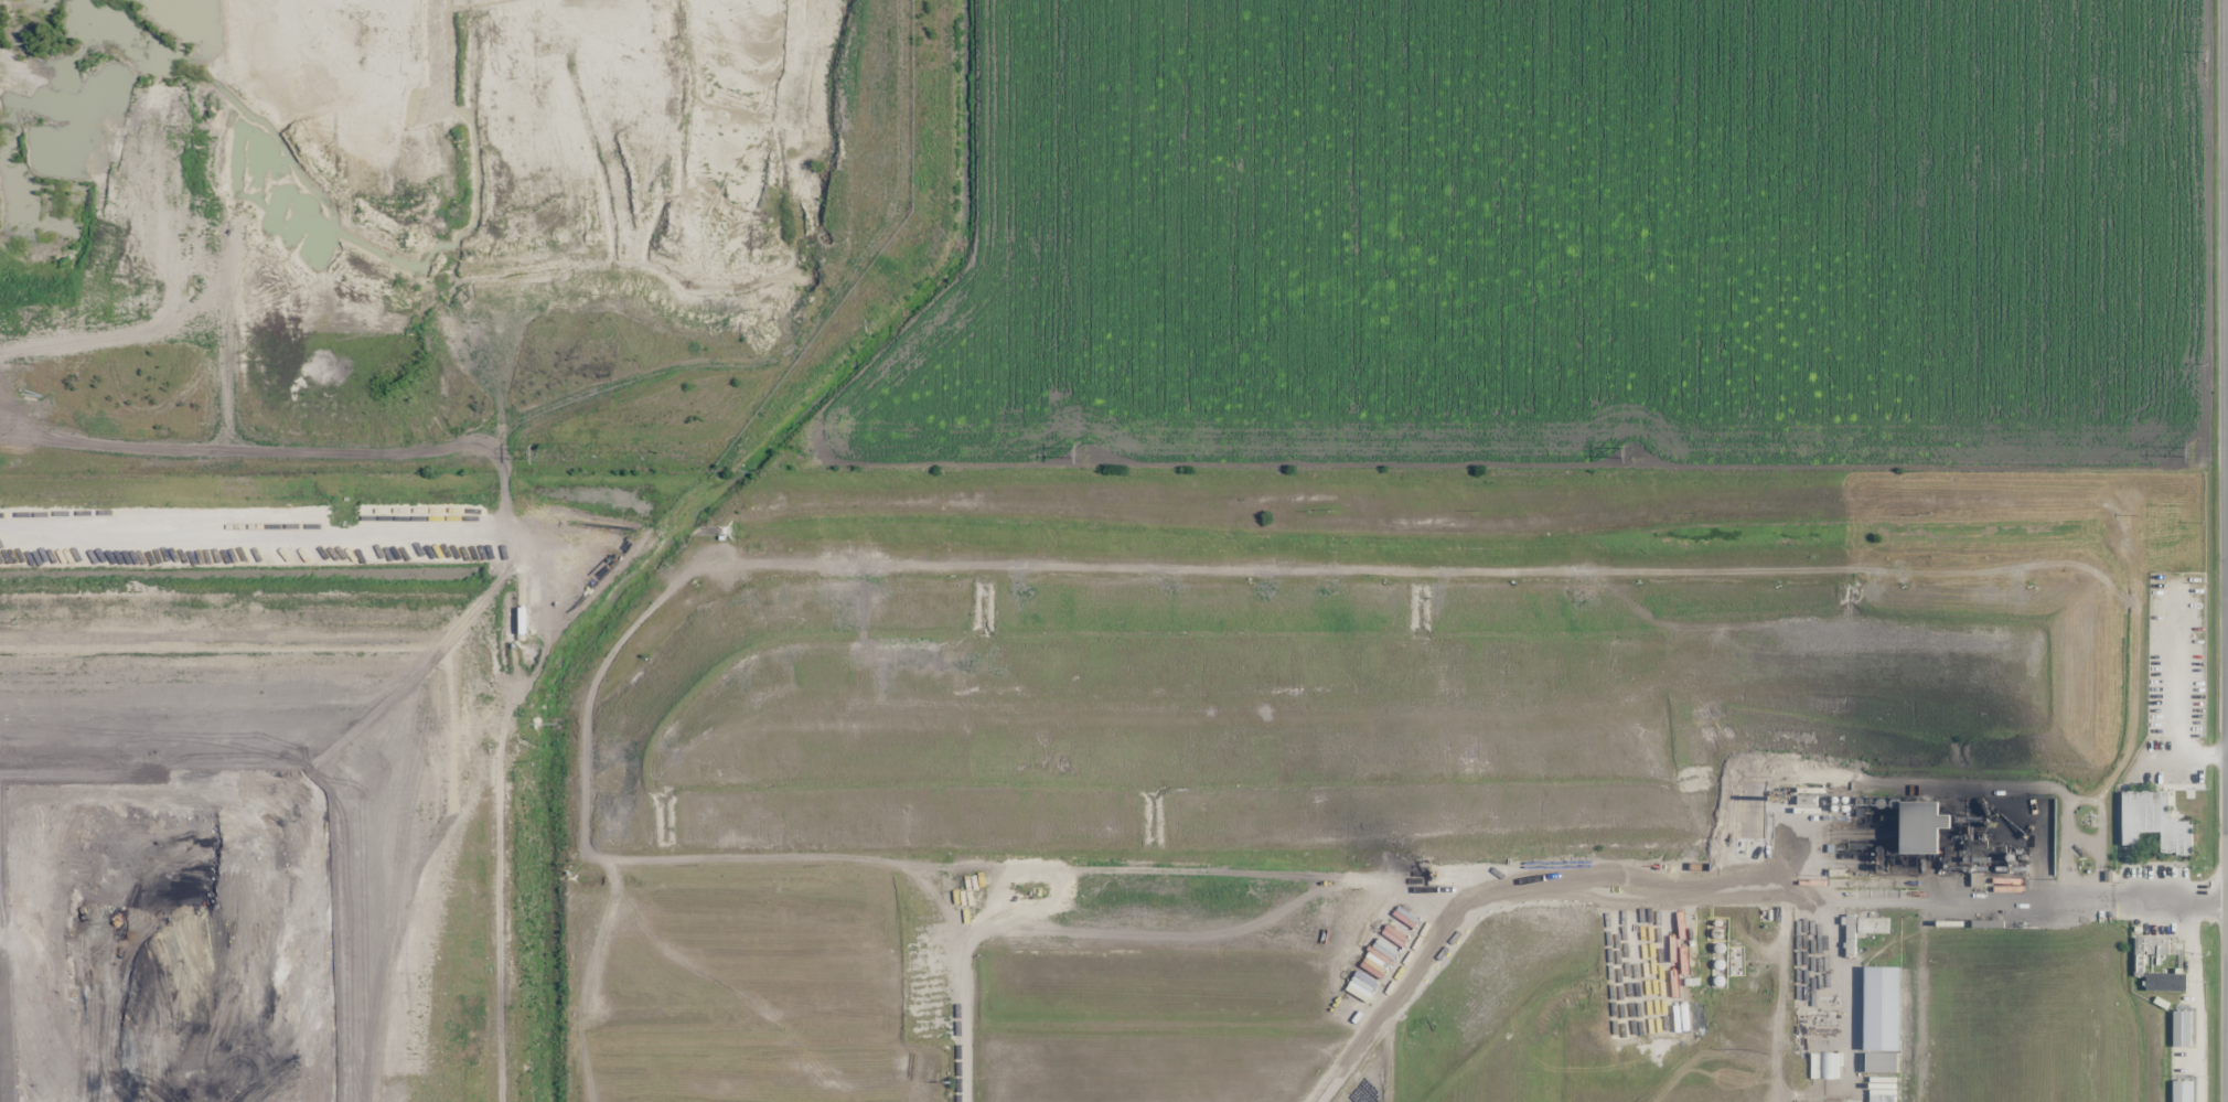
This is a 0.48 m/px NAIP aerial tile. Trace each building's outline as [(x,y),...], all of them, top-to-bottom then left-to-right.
[(2169,793),(2122,793),(2122,847),(2139,847),(2139,833),(2161,833),(2161,856),(2192,856),(2192,821),(2169,821),(2169,793)] [(1798,806),(1818,806),(1818,798),(1798,798),(1798,806)] [(1938,804),(1899,804),(1899,857),(1938,857),(1938,831),(1950,831),(1950,817),(1938,817),(1938,804)] [(1845,957),(1856,957),(1856,935),(1890,935),(1890,918),(1845,918),(1845,957)] [(2134,978),(2145,978),(2145,956),(2170,957),(2170,939),(2135,939),(2134,978)] [(1900,1054),(1900,969),(1865,969),(1865,1054),(1900,1054)]
